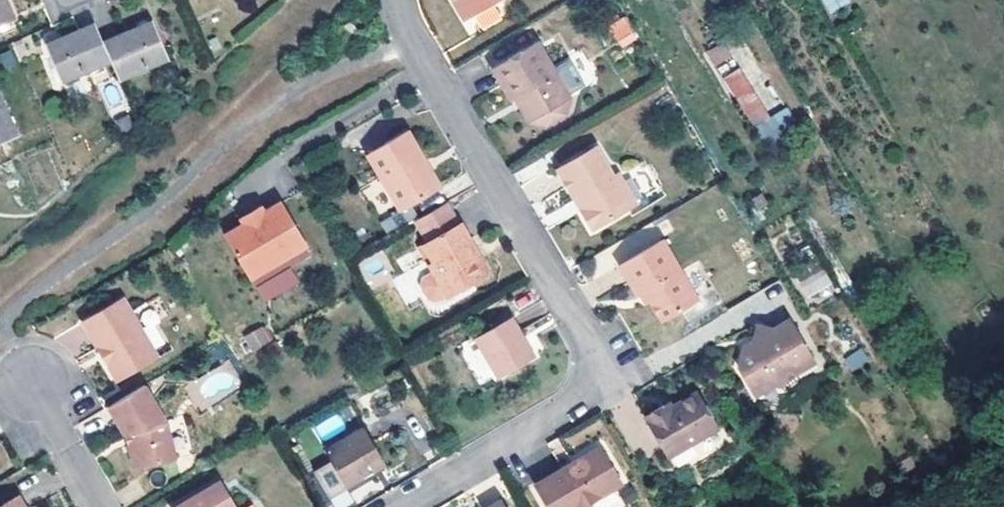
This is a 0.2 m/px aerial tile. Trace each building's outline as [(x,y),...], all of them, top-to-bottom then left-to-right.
[(16,18),(8,0),(0,0),(0,26),(16,18)] [(461,0),(455,0),(449,3),(462,26),(472,20),(461,0)] [(472,20),(505,0),(461,0),(472,20)] [(828,15),(851,2),(850,0),(820,0),(828,15)] [(623,49),(640,37),(624,15),(607,27),(623,49)] [(350,41),(359,36),(351,21),(341,27),(350,41)] [(110,66),(118,85),(168,62),(151,23),(101,46),(110,66)] [(62,86),(110,66),(101,46),(93,28),(45,48),(62,86)] [(705,53),(713,67),(732,56),(724,42),(705,53)] [(540,44),(494,70),(513,102),(516,100),(520,98),(526,108),(522,110),(531,126),(549,130),(568,119),(574,102),(540,44)] [(764,145),(797,124),(785,106),(769,116),(739,68),(722,78),(764,145)] [(21,135),(0,88),(0,145),(21,135)] [(516,100),(522,110),(526,108),(520,98),(516,100)] [(384,182),(379,185),(398,217),(435,195),(439,187),(432,175),(424,176),(421,170),(425,162),(408,134),(369,156),(384,182)] [(600,154),(561,177),(579,207),(584,205),(590,215),(585,218),(597,238),(641,212),(623,182),(619,185),(600,154)] [(384,182),(369,156),(364,159),(379,185),(384,182)] [(424,176),(432,175),(425,162),(421,170),(424,176)] [(247,225),(227,238),(251,281),(308,248),(284,204),(267,214),(247,225)] [(579,207),(585,218),(590,215),(584,205),(579,207)] [(421,223),(426,231),(454,215),(449,206),(421,223)] [(247,225),(267,214),(263,207),(243,217),(247,225)] [(434,246),(421,253),(425,260),(418,263),(423,271),(429,267),(435,277),(425,283),(423,292),(431,305),(440,307),(456,299),(456,300),(488,281),(489,273),(484,263),(477,262),(470,250),(475,247),(464,229),(462,230),(454,215),(426,231),(434,246)] [(629,255),(664,237),(656,222),(621,240),(629,255)] [(477,262),(484,263),(475,247),(470,250),(477,262)] [(794,248),(784,254),(789,263),(799,257),(794,248)] [(667,252),(623,277),(639,306),(647,302),(653,312),(666,334),(702,313),(667,252)] [(823,268),(796,282),(806,302),(834,288),(823,268)] [(125,299),(84,323),(101,353),(106,350),(112,361),(107,363),(119,384),(161,361),(125,299)] [(645,317),(653,312),(647,302),(639,306),(645,317)] [(250,353),(273,340),(264,324),(241,337),(250,353)] [(855,326),(834,337),(841,349),(862,337),(855,326)] [(514,327),(478,348),(501,387),(537,365),(514,327)] [(802,383),(822,371),(796,328),(781,337),(763,334),(758,350),(748,356),(744,377),(755,396),(769,388),(771,393),(789,397),(793,381),(802,383)] [(862,337),(841,349),(848,362),(869,349),(862,337)] [(101,353),(107,363),(112,361),(106,350),(101,353)] [(184,387),(200,411),(243,383),(228,359),(184,387)] [(171,426),(148,388),(111,409),(126,437),(131,436),(134,448),(130,449),(135,469),(144,475),(180,466),(171,426)] [(769,388),(755,396),(764,411),(789,397),(771,393),(769,388)] [(675,420),(650,434),(671,471),(721,442),(700,406),(675,420)] [(647,427),(650,434),(675,420),(671,414),(647,427)] [(408,456),(388,422),(349,444),(371,484),(388,474),(385,469),(408,456)] [(385,469),(388,474),(411,461),(408,456),(385,469)] [(625,498),(601,458),(536,496),(542,506),(609,506),(625,498)] [(353,503),(331,461),(314,470),(334,506),(345,506),(353,503)] [(223,484),(185,506),(236,506),(223,484)]
